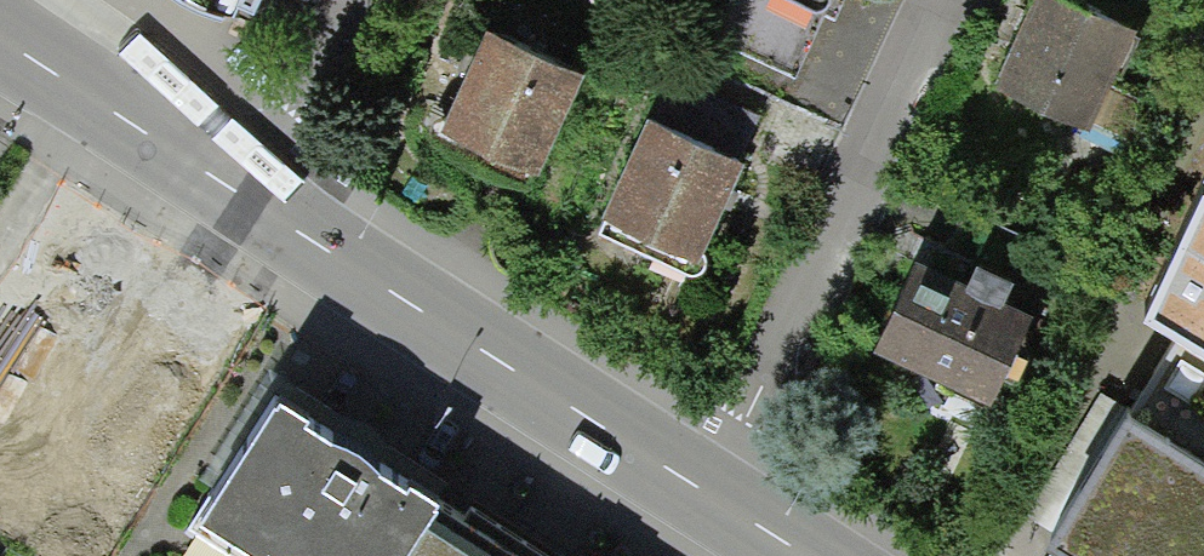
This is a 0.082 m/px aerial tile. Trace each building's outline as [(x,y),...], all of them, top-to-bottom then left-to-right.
[(260,10),(265,0),(197,0),(208,6),(236,10),(260,10)] [(821,0),(792,0),(817,11),(821,0)] [(992,95),(1087,133),(1124,40),(1029,3),(992,95)] [(438,146),(535,187),(579,84),(482,43),(438,146)] [(601,233),(698,275),(742,174),(645,132),(601,233)] [(1144,300),(1167,319),(1045,524),(1097,555),(1203,555),(1203,170),(1144,300)] [(107,429),(168,332),(64,269),(4,365),(107,429)] [(877,358),(993,406),(1030,318),(914,270),(877,358)] [(271,426),(195,549),(206,555),(481,555),(271,426)]
